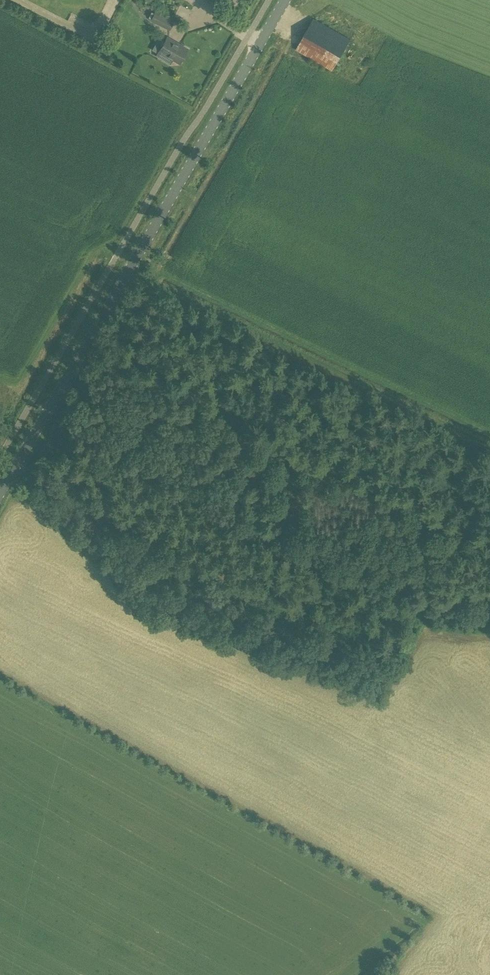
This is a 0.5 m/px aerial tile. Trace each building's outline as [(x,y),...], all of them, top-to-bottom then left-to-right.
[(150,20),(169,29),(174,21),(155,11),(150,20)] [(351,39),(313,17),(295,49),(332,71),(351,39)] [(159,51),(180,63),(188,49),(167,37),(159,51)]
